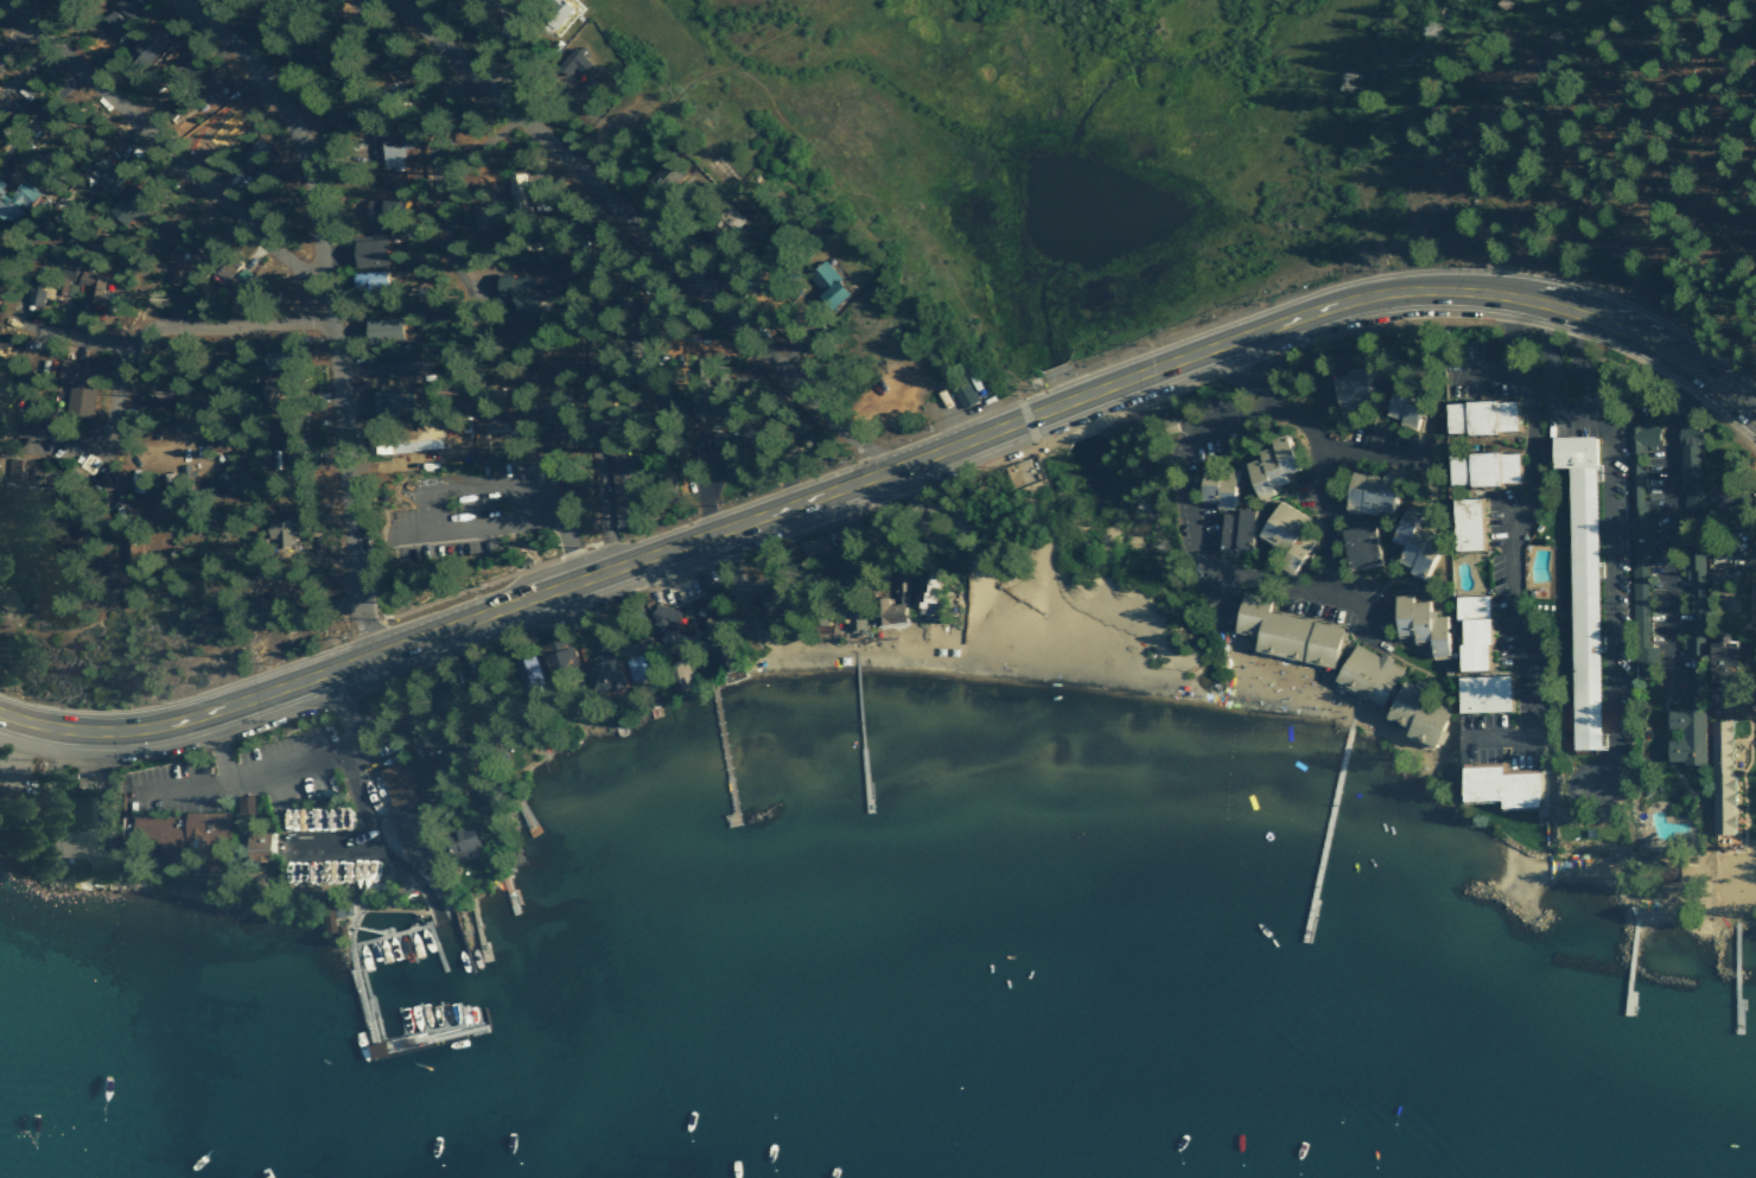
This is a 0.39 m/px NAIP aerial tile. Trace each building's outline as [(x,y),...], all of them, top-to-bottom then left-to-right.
[(130,19),(143,6),(137,0),(118,0),(114,4),(130,19)] [(564,0),(532,0),(527,5),(554,29),(573,9),(564,0)] [(127,53),(146,67),(166,39),(147,25),(127,53)] [(572,67),(582,74),(590,62),(570,47),(556,67),(566,75),(572,67)] [(193,80),(202,95),(222,84),(213,69),(193,80)] [(234,130),(222,112),(193,130),(205,149),(234,130)] [(403,167),(402,148),(412,148),(411,136),(397,136),(396,130),(371,131),(372,168),(403,167)] [(99,175),(94,181),(107,193),(123,175),(101,156),(91,168),(99,175)] [(526,172),(508,173),(509,197),(527,197),(526,172)] [(35,188),(19,177),(7,194),(0,189),(0,219),(10,226),(35,188)] [(136,213),(142,217),(153,204),(129,184),(107,211),(126,226),(136,213)] [(388,198),(365,200),(369,238),(384,236),(385,241),(393,240),(388,198)] [(350,239),(351,266),(385,265),(384,238),(350,239)] [(178,288),(192,266),(169,251),(162,261),(171,267),(163,278),(178,288)] [(846,292),(834,280),(838,276),(822,259),(805,274),(833,305),(846,292)] [(74,268),(59,267),(59,295),(76,295),(76,283),(73,283),(74,268)] [(78,283),(84,285),(80,301),(100,305),(106,276),(80,272),(78,283)] [(531,275),(511,278),(511,274),(491,276),(495,302),(509,300),(511,317),(537,314),(531,275)] [(28,304),(42,305),(42,297),(52,298),(53,282),(30,280),(28,304)] [(362,318),(363,341),(401,340),(400,317),(362,318)] [(261,349),(262,370),(284,369),(282,347),(261,349)] [(375,375),(414,373),(413,351),(374,353),(375,375)] [(90,420),(98,369),(82,366),(83,362),(59,359),(55,382),(69,384),(64,416),(90,420)] [(1339,416),(1350,413),(1347,402),(1359,399),(1357,394),(1372,390),(1366,366),(1328,376),(1339,416)] [(279,403),(280,380),(259,379),(258,402),(279,403)] [(951,387),(960,408),(976,401),(967,380),(951,387)] [(1387,417),(1400,417),(1400,428),(1416,428),(1415,387),(1386,389),(1387,417)] [(411,389),(372,389),(371,411),(410,412),(411,389)] [(1444,433),(1514,432),(1513,399),(1443,401),(1444,433)] [(1658,423),(1627,425),(1628,448),(1659,447),(1658,423)] [(441,449),(440,430),(366,435),(367,454),(441,449)] [(1243,462),(1253,498),(1274,493),(1272,485),(1286,481),(1283,474),(1296,470),(1285,432),(1266,437),(1269,445),(1254,449),(1257,458),(1243,462)] [(1570,750),(1598,749),(1594,479),(1593,479),(1593,435),(1548,435),(1548,467),(1566,467),(1570,750)] [(1700,506),(1696,435),(1678,436),(1680,478),(1683,477),(1685,507),(1700,506)] [(1517,451),(1446,453),(1447,485),(1517,483),(1517,451)] [(1,481),(19,483),(21,460),(3,458),(1,481)] [(40,486),(42,463),(24,461),(22,484),(40,486)] [(235,481),(227,468),(214,477),(222,489),(235,481)] [(1198,501),(1216,502),(1215,510),(1237,510),(1238,470),(1199,469),(1198,501)] [(1380,476),(1349,469),(1341,508),(1377,516),(1379,509),(1389,511),(1397,475),(1381,471),(1380,476)] [(1707,511),(1733,510),(1732,490),(1707,491),(1707,511)] [(1449,498),(1451,550),(1482,549),(1480,497),(1449,498)] [(1302,512),(1270,501),(1258,538),(1283,547),(1275,570),(1298,578),(1311,538),(1295,533),(1302,512)] [(1411,527),(1419,510),(1403,503),(1388,540),(1401,545),(1393,564),(1423,576),(1439,539),(1411,527)] [(1216,551),(1232,553),(1232,548),(1249,550),(1253,511),(1236,509),(1235,515),(1220,513),(1216,551)] [(290,547),(289,520),(266,521),(266,537),(275,537),(276,548),(290,547)] [(1340,528),(1344,566),(1378,562),(1374,524),(1340,528)] [(825,554),(819,535),(798,542),(801,552),(800,552),(803,561),(825,554)] [(1702,552),(1687,552),(1687,614),(1688,614),(1688,637),(1682,637),(1682,654),(1703,654),(1702,552)] [(932,608),(933,577),(914,576),(913,607),(932,608)] [(1340,626),(1268,612),(1271,597),(1239,591),(1231,631),(1253,635),(1250,652),(1332,668),(1340,626)] [(1447,656),(1445,615),(1431,616),(1431,600),(1412,601),(1412,594),(1391,595),(1392,636),(1411,636),(1411,642),(1428,641),(1429,657),(1447,656)] [(1457,670),(1487,669),(1485,595),(1452,596),(1453,620),(1456,620),(1457,670)] [(902,621),(899,602),(884,604),(883,596),(869,597),(871,624),(902,621)] [(678,612),(652,604),(646,623),(661,628),(656,645),(677,652),(683,634),(672,631),(678,612)] [(811,624),(825,624),(825,612),(812,611),(811,624)] [(1734,640),(1724,640),(1724,634),(1707,634),(1705,682),(1733,683),(1734,640)] [(538,644),(545,670),(573,663),(566,636),(538,644)] [(648,675),(640,652),(651,649),(646,636),(617,646),(630,682),(648,675)] [(581,665),(589,695),(621,687),(608,640),(594,644),(598,660),(581,665)] [(1401,669),(1390,663),(1392,659),(1381,652),(1378,656),(1353,643),(1332,682),(1381,708),(1401,669)] [(511,662),(522,688),(541,681),(531,654),(511,662)] [(665,662),(672,691),(692,686),(685,657),(665,662)] [(1456,712),(1509,711),(1508,674),(1455,676),(1456,712)] [(1384,718),(1406,725),(1402,736),(1437,748),(1451,707),(1417,696),(1421,687),(1398,679),(1384,718)] [(427,688),(435,718),(461,711),(465,724),(477,721),(471,701),(458,705),(451,681),(427,688)] [(1703,763),(1702,709),(1665,710),(1666,737),(1665,737),(1666,763),(1703,763)] [(1711,834),(1732,834),(1730,721),(1709,721),(1711,834)] [(421,797),(435,793),(425,756),(410,759),(421,797)] [(378,770),(389,808),(387,808),(405,867),(431,859),(410,789),(414,787),(406,762),(378,770)] [(1538,809),(1538,771),(1508,771),(1508,763),(1460,763),(1460,802),(1499,803),(1499,809),(1538,809)] [(227,811),(137,815),(138,839),(148,838),(149,858),(186,856),(186,851),(196,851),(196,859),(211,858),(211,871),(226,871),(226,859),(221,859),(220,840),(228,840),(227,811)] [(482,852),(469,823),(439,836),(452,865),(482,852)] [(273,831),(245,830),(244,861),(272,862),(273,831)] [(341,878),(368,879),(368,861),(342,860),(341,878)] [(370,1059),(387,1054),(384,1041),(367,1046),(370,1059)]
